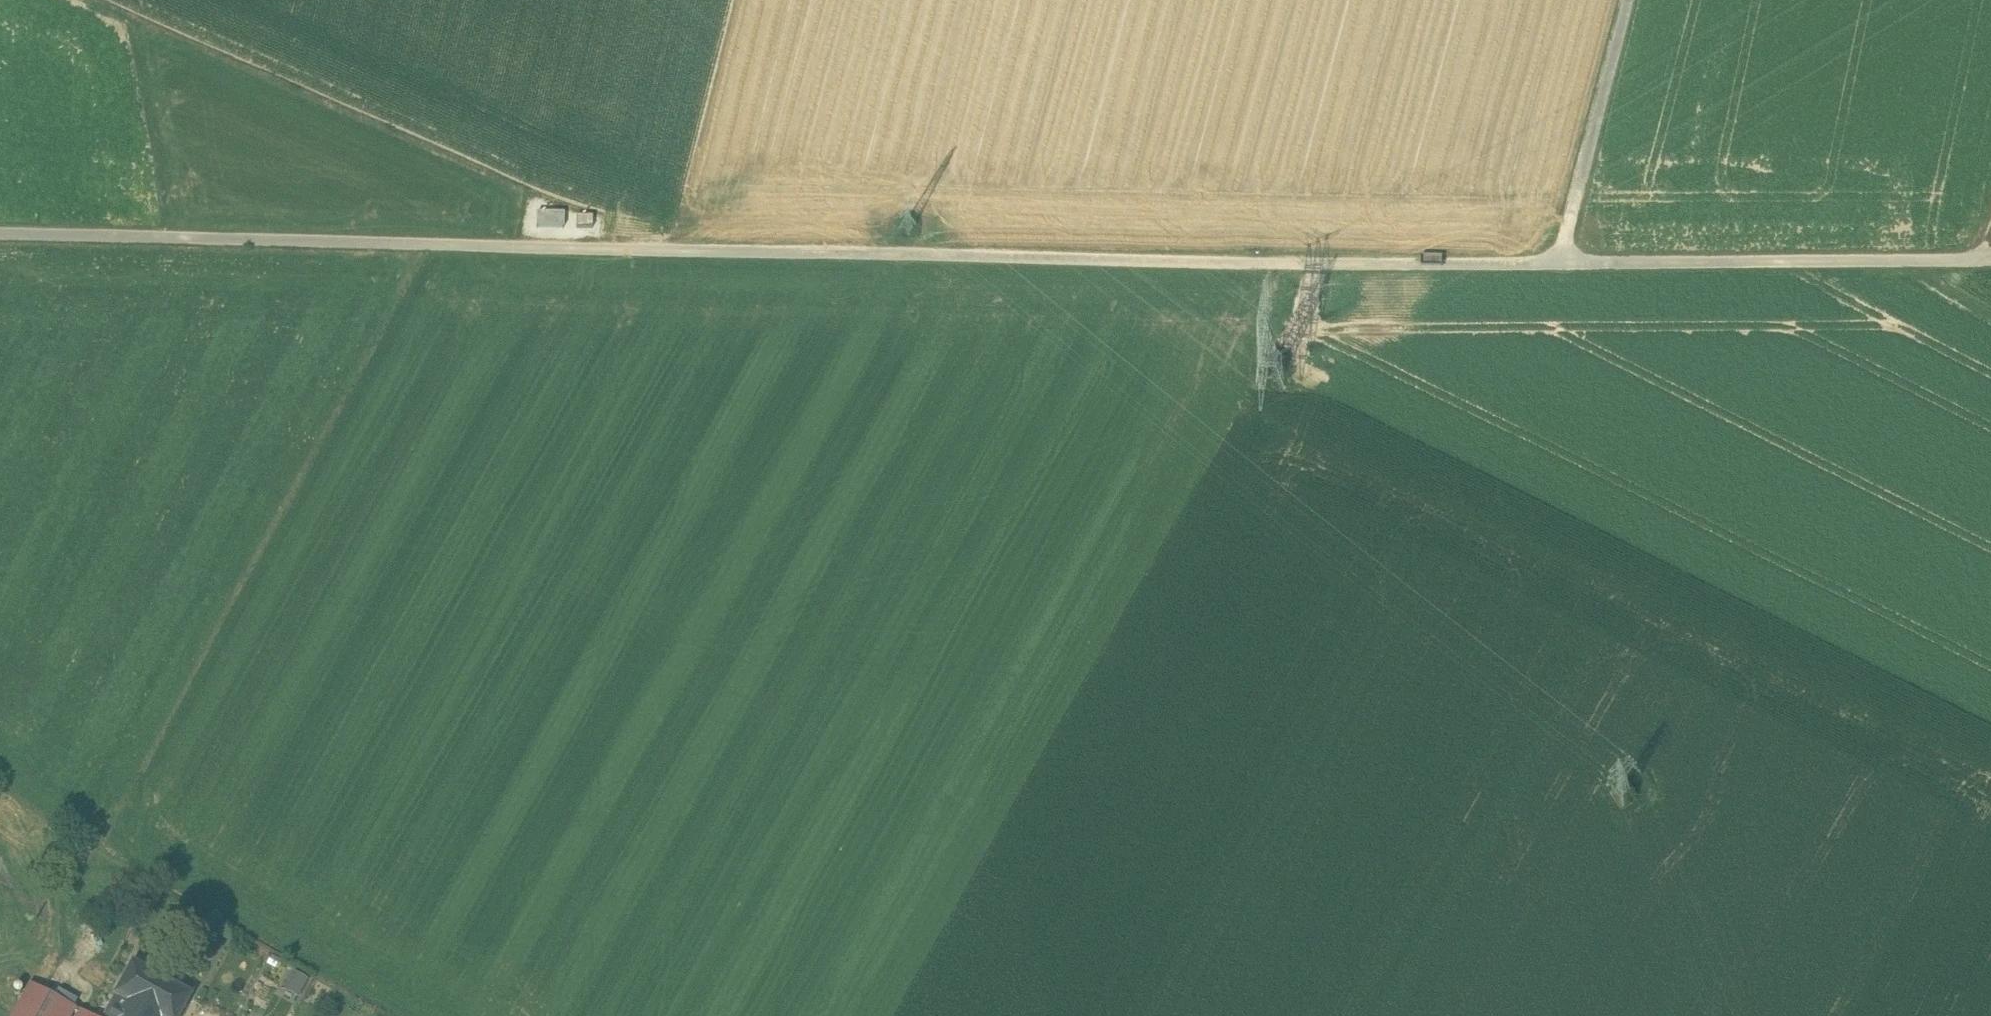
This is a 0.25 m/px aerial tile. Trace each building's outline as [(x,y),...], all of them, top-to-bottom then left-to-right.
[(537,211),(537,226),(567,225),(567,210),(537,211)] [(133,963),(115,996),(119,997),(108,1015),(180,1015),(192,995),(133,963)] [(297,968),(286,988),(301,996),(311,976),(297,968)] [(33,988),(18,1015),(86,1015),(33,988)]
